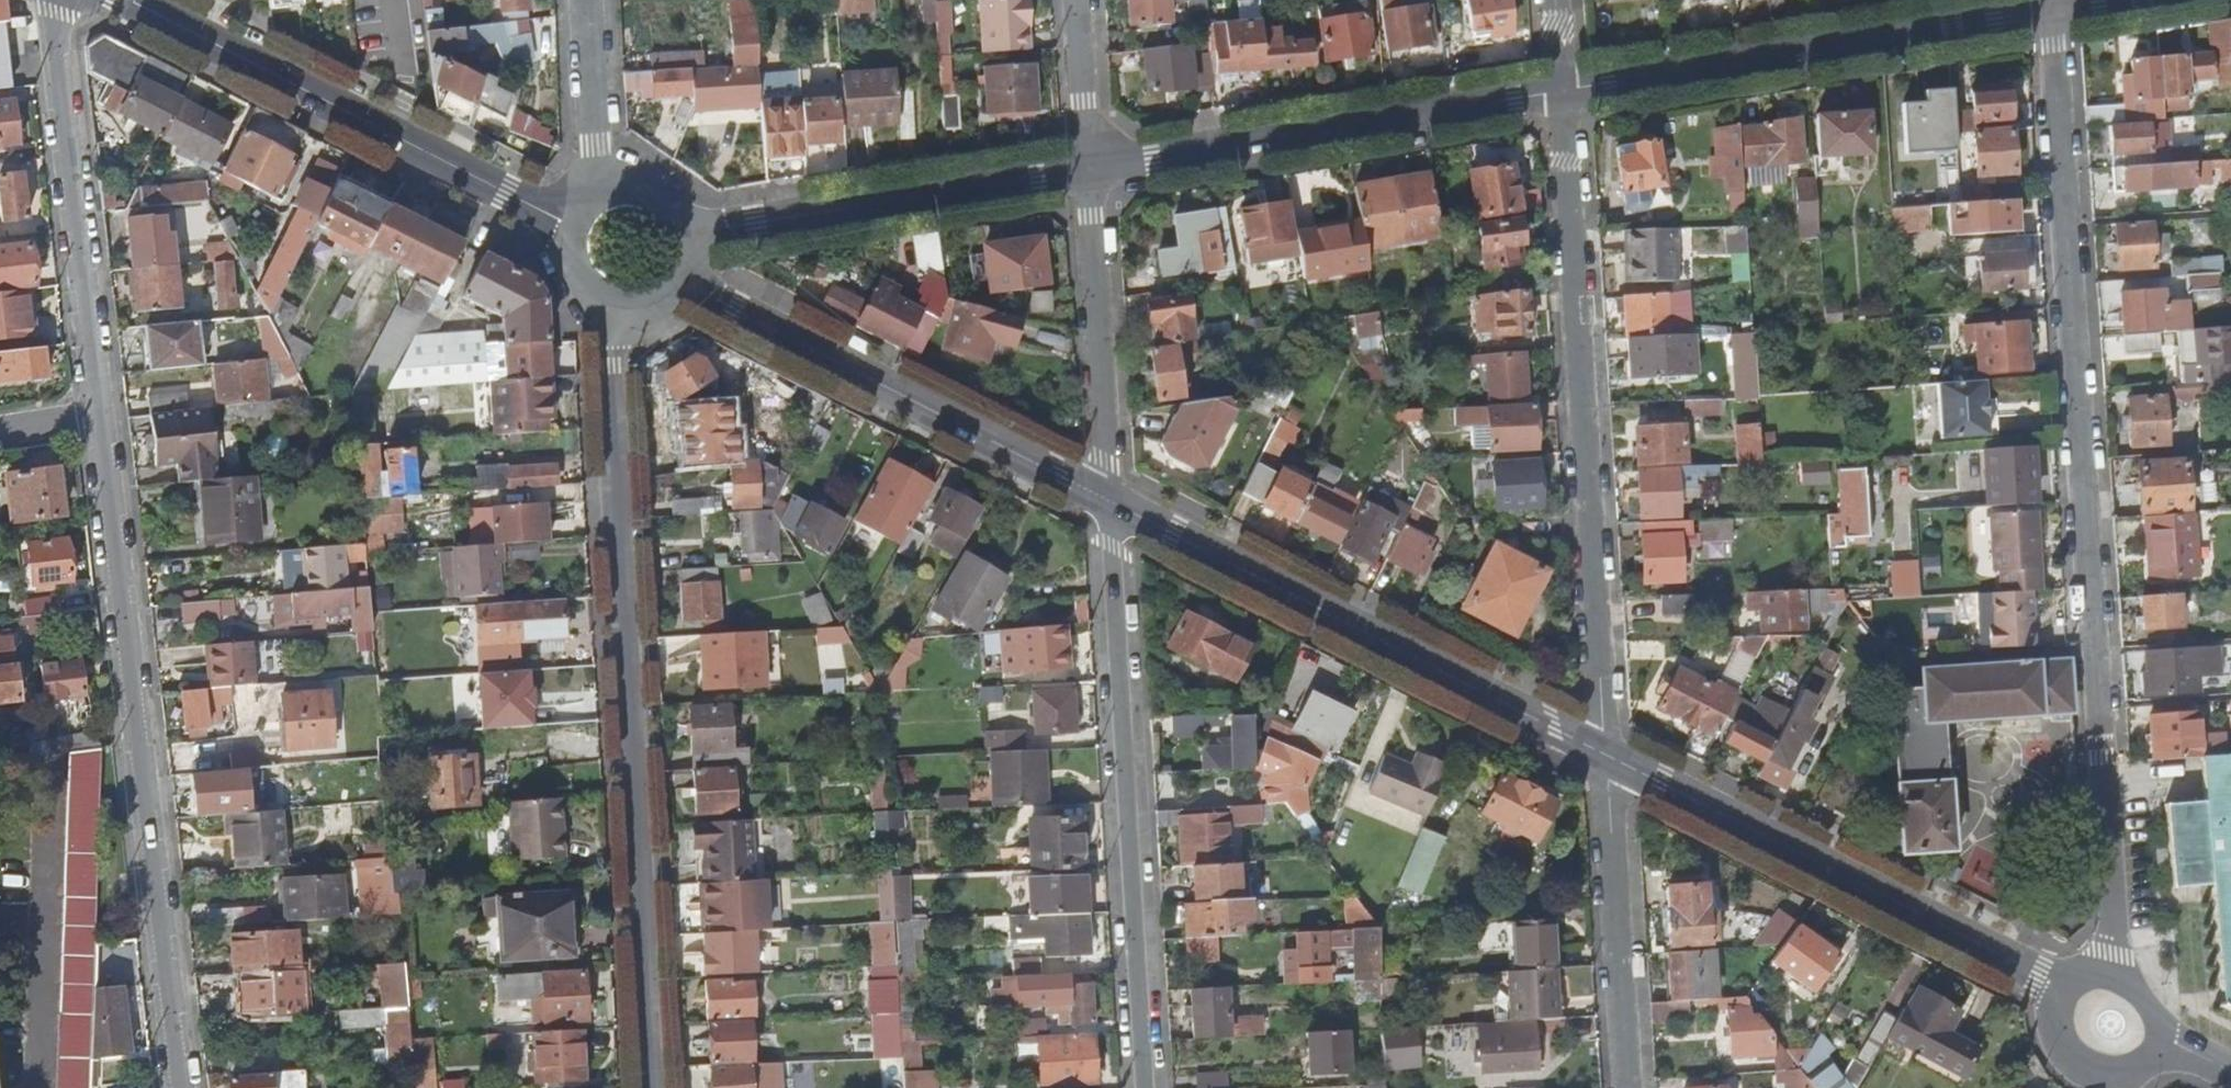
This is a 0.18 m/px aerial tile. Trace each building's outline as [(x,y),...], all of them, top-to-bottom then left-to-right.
[(524,9),(523,0),(500,0),(501,12),(524,9)] [(837,16),(873,12),(873,0),(836,0),(837,16)] [(1029,52),(1026,19),(1031,19),(1029,0),(979,0),(983,54),(1029,52)] [(1126,24),(1165,23),(1165,0),(1124,0),(1126,24)] [(1186,9),(1206,8),(1205,0),(1186,0),(1186,9)] [(1391,54),(1423,48),(1424,50),(1437,47),(1429,7),(1402,12),(1399,0),(1380,0),(1391,54)] [(1501,0),(1466,0),(1473,40),(1506,34),(1501,0)] [(1766,12),(1782,10),(1781,0),(1766,0),(1766,12)] [(731,70),(761,69),(757,4),(735,5),(727,6),(731,70)] [(949,5),(936,5),(937,35),(947,35),(951,35),(949,5)] [(1320,24),(1326,64),(1372,57),(1365,16),(1351,18),(1349,8),(1333,11),(1335,21),(1320,24)] [(524,9),(501,12),(502,21),(525,19),(524,9)] [(2230,20),(2208,24),(2210,53),(2218,53),(2220,91),(2230,90),(2230,33),(2230,20)] [(1264,74),(1261,35),(1260,27),(1225,30),(1208,31),(1209,46),(1210,57),(1211,78),(1218,78),(1264,74)] [(465,31),(428,35),(437,114),(471,132),(483,110),(509,124),(521,101),(504,92),(507,86),(490,78),(487,83),(452,64),(450,51),(468,49),(465,31)] [(1276,34),(1261,35),(1264,74),(1310,71),(1308,48),(1286,50),(1286,45),(1277,46),(1276,34)] [(948,57),(947,35),(937,35),(939,57),(948,57)] [(164,138),(185,103),(180,100),(190,83),(102,38),(84,49),(85,63),(87,75),(105,85),(97,101),(164,138)] [(1211,78),(1210,57),(1185,58),(1184,48),(1140,52),(1143,91),(1212,87),(1211,78)] [(650,74),(693,72),(701,72),(700,55),(649,57),(650,74)] [(2157,60),(2161,113),(2183,111),(2182,99),(2187,99),(2187,95),(2192,95),(2192,82),(2211,81),(2210,57),(2157,60)] [(2162,121),(2161,113),(2157,60),(2131,61),(2132,77),(2121,77),(2123,106),(2084,108),(2085,127),(2125,124),(2152,122),(2162,121)] [(1034,65),(986,67),(988,114),(1037,112),(1034,65)] [(802,68),(804,102),(807,157),(808,175),(824,173),(822,142),(840,141),(836,81),(816,83),(815,68),(802,68)] [(695,109),(697,108),(764,106),(763,103),(761,69),(731,70),(701,72),(693,72),(694,96),(695,109)] [(693,72),(650,74),(621,75),(622,92),(652,90),(658,97),(694,96),(693,72)] [(899,117),(897,87),(897,76),(842,79),(845,126),(867,125),(866,119),(899,117)] [(953,81),(941,82),(944,128),(964,127),(961,93),(954,94),(953,81)] [(899,117),(899,123),(900,139),(916,138),(911,85),(897,87),(899,117)] [(1972,124),(2007,122),(2005,87),(1970,89),(1972,124)] [(1929,136),(1928,122),(1928,112),(1907,112),(1907,103),(1907,96),(1887,96),(1889,149),(1885,149),(1887,176),(1900,175),(1899,147),(1929,146),(1929,136)] [(764,108),(767,152),(767,160),(807,157),(804,102),(763,103),(764,106),(764,108)] [(185,103),(164,138),(164,139),(213,166),(233,129),(185,103)] [(1927,103),(1907,103),(1907,112),(1928,112),(1927,103)] [(0,106),(0,146),(15,144),(10,105),(0,106)] [(740,153),(767,152),(764,108),(739,109),(740,153)] [(259,112),(220,179),(242,191),(246,183),(285,203),(290,193),(286,191),(296,170),(293,168),(297,160),(310,138),(259,112)] [(1839,117),(1817,119),(1820,158),(1870,155),(1867,118),(1839,120),(1839,117)] [(1745,165),(1780,163),(1801,162),(1798,121),(1761,123),(1761,126),(1743,127),(1745,165)] [(1935,121),(1928,122),(1929,136),(1936,135),(1935,121)] [(2007,122),(1972,124),(1972,132),(2008,130),(2007,122)] [(1729,189),(1743,188),(1739,130),(1718,131),(1721,172),(1728,171),(1729,185),(1729,189)] [(2008,130),(1972,132),(1971,132),(1972,175),(2010,173),(2008,130)] [(2108,172),(2150,169),(2149,157),(2159,156),(2159,148),(2166,147),(2165,130),(2106,133),(2108,172)] [(1634,157),(1615,160),(1621,192),(1661,187),(1655,144),(1632,148),(1634,157)] [(1634,157),(1632,148),(1614,151),(1615,160),(1634,157)] [(2165,167),(2196,165),(2194,149),(2165,150),(2165,167)] [(1958,187),(1959,204),(1987,202),(1986,186),(1964,187),(1962,152),(1955,152),(1958,187)] [(305,164),(297,160),(293,168),(296,170),(300,172),(305,164)] [(1,207),(3,224),(26,221),(17,162),(0,164),(0,207),(1,207)] [(2150,169),(2108,172),(2110,194),(2209,187),(2208,176),(2230,175),(2230,165),(2230,162),(2196,165),(2165,167),(2150,169)] [(1780,163),(1745,165),(1746,186),(1782,184),(1780,163)] [(1512,169),(1470,174),(1476,219),(1519,213),(1512,169)] [(1721,172),(1714,172),(1715,186),(1729,185),(1728,171),(1721,172)] [(1439,236),(1438,227),(1429,173),(1391,180),(1402,242),(1439,236)] [(103,212),(121,211),(127,201),(111,201),(109,179),(99,180),(103,212)] [(396,207),(343,180),(333,198),(316,226),(349,244),(346,250),(355,255),(347,272),(357,277),(371,251),(394,209),(396,207)] [(1353,187),(1359,222),(1363,249),(1402,242),(1391,180),(1353,187)] [(1819,240),(1815,183),(1796,185),(1800,242),(1819,240)] [(1935,199),(1935,189),(1935,183),(1895,185),(1896,202),(1935,199)] [(121,211),(205,205),(215,188),(203,185),(139,188),(139,192),(132,192),(127,201),(121,211)] [(262,310),(265,315),(266,317),(276,298),(295,265),(309,240),(316,226),(333,198),(310,186),(296,209),(301,212),(254,294),(262,310)] [(1621,192),(1619,192),(1623,216),(1671,209),(1667,186),(1661,187),(1621,192)] [(1958,187),(1935,189),(1935,199),(1936,205),(1945,205),(1959,204),(1958,187)] [(1743,188),(1729,189),(1731,211),(1744,210),(1743,188)] [(1959,204),(1945,205),(1948,236),(2016,232),(2014,200),(1987,202),(1959,204)] [(1241,210),(1247,247),(1293,240),(1287,203),(1241,210)] [(1928,206),(1889,209),(1891,230),(1929,227),(1928,206)] [(1234,269),(1225,207),(1176,216),(1180,247),(1159,251),(1163,276),(1199,270),(1200,274),(1234,269)] [(371,251),(385,258),(407,216),(394,209),(371,251)] [(445,289),(456,265),(466,246),(477,224),(453,212),(442,234),(407,216),(385,258),(445,289)] [(132,269),(173,266),(171,234),(161,234),(159,218),(147,219),(147,217),(128,219),(132,269)] [(1366,269),(1363,249),(1359,222),(1294,232),(1302,279),(1366,269)] [(1479,267),(1514,262),(1512,248),(1519,247),(1521,247),(1518,223),(1474,230),(1479,267)] [(1674,279),(1673,227),(1623,228),(1624,279),(1674,279)] [(2148,241),(2147,227),(2114,230),(2117,275),(2150,273),(2149,259),(2163,257),(2162,240),(2148,241)] [(921,269),(944,265),(937,234),(914,237),(921,269)] [(1038,239),(982,247),(990,293),(1045,285),(1038,239)] [(318,245),(309,240),(295,265),(305,270),(318,245)] [(0,248),(0,290),(33,285),(28,244),(0,248)] [(236,261),(230,249),(228,246),(182,248),(183,259),(177,260),(177,265),(236,261)] [(231,250),(236,261),(244,275),(253,271),(240,246),(231,250)] [(1521,261),(1519,247),(1512,248),(1514,262),(1521,261)] [(2030,253),(1977,256),(1979,292),(2032,288),(2030,253)] [(484,345),(488,384),(552,378),(575,376),(573,336),(547,340),(543,297),(534,282),(486,257),(464,298),(504,319),(506,325),(491,327),(492,344),(484,345)] [(2169,282),(2185,280),(2200,279),(2199,262),(2168,265),(2169,282)] [(230,265),(213,266),(216,310),(236,309),(235,298),(231,298),(230,265)] [(456,265),(445,289),(435,308),(444,312),(464,269),(456,265)] [(173,266),(132,269),(135,311),(175,308),(173,266)] [(939,318),(951,296),(948,282),(928,277),(919,293),(922,295),(916,308),(894,297),(897,290),(880,281),(866,301),(833,284),(820,309),(917,360),(939,318)] [(2219,277),(2200,279),(2185,280),(2187,296),(2220,293),(2219,277)] [(23,289),(0,292),(0,339),(29,335),(23,289)] [(1667,325),(1683,325),(1683,289),(1666,291),(1667,325)] [(1626,335),(1669,334),(1689,333),(1689,325),(1683,325),(1667,325),(1666,291),(1624,295),(1626,335)] [(1498,296),(1497,293),(1472,297),(1474,332),(1490,331),(1490,336),(1524,335),(1522,294),(1498,296)] [(1188,295),(1148,301),(1151,320),(1158,319),(1162,342),(1194,337),(1188,295)] [(2160,335),(2176,334),(2187,333),(2185,306),(2161,307),(2160,295),(2119,298),(2122,335),(2160,332),(2160,335)] [(939,318),(952,323),(960,300),(952,298),(951,296),(939,318)] [(358,397),(393,394),(435,308),(415,297),(407,312),(401,309),(356,397),(358,397)] [(1049,297),(1033,297),(1033,316),(1049,316),(1049,297)] [(277,338),(289,363),(299,380),(313,355),(292,343),(286,330),(297,309),(276,298),(266,317),(277,338)] [(1012,347),(1021,320),(960,300),(952,323),(945,346),(984,361),(991,340),(1012,347)] [(1382,301),(1372,303),(1374,312),(1376,312),(1384,311),(1382,301)] [(351,308),(342,303),(331,322),(341,327),(351,308)] [(1839,305),(1825,307),(1826,323),(1841,322),(1839,305)] [(488,384),(484,345),(483,334),(439,340),(451,315),(444,312),(435,308),(393,394),(488,384)] [(1328,320),(1335,331),(1355,328),(1356,336),(1379,333),(1376,312),(1374,312),(1328,320)] [(277,338),(266,317),(265,315),(251,317),(230,318),(233,359),(255,358),(254,340),(271,339),(277,338)] [(143,325),(148,373),(196,370),(192,321),(143,325)] [(2021,323),(1975,325),(1976,340),(1977,374),(2023,371),(2021,323)] [(1961,340),(1976,340),(1975,325),(1961,325),(1961,340)] [(2187,333),(2176,334),(2180,383),(2209,380),(2210,386),(2230,384),(2230,376),(2230,363),(2230,328),(2187,333)] [(1758,397),(1758,393),(1753,332),(1742,332),(1746,397),(1758,397)] [(1669,334),(1626,335),(1628,378),(1679,377),(1678,359),(1671,359),(1669,334)] [(2157,335),(2123,339),(2124,356),(2158,353),(2157,335)] [(277,338),(271,339),(282,363),(289,363),(277,338)] [(40,343),(0,350),(0,384),(44,376),(40,343)] [(1198,344),(1151,351),(1157,401),(1182,398),(1181,392),(1189,391),(1185,360),(1200,358),(1198,344)] [(642,394),(659,384),(661,383),(660,374),(657,368),(662,365),(655,351),(641,359),(642,394)] [(661,383),(659,384),(662,389),(667,386),(674,399),(711,377),(701,358),(693,354),(663,371),(663,382),(661,383)] [(1506,356),(1465,359),(1466,369),(1486,368),(1488,401),(1527,398),(1525,360),(1507,362),(1506,356)] [(289,363),(282,363),(273,364),(284,389),(299,380),(289,363)] [(261,385),(259,365),(211,368),(217,412),(263,407),(262,394),(267,393),(267,385),(261,385)] [(1385,365),(1373,365),(1374,381),(1385,381),(1385,365)] [(548,430),(547,417),(545,397),(552,397),(552,378),(488,384),(493,436),(548,430)] [(299,380),(284,389),(291,404),(310,402),(299,380)] [(1982,380),(1935,383),(1940,437),(1987,433),(1986,415),(1980,416),(1978,399),(1984,399),(1982,380)] [(2214,391),(2202,392),(2203,401),(2215,400),(2214,391)] [(2203,401),(2202,392),(2185,393),(2186,403),(2203,401)] [(2162,404),(2186,403),(2185,393),(2161,394),(2162,400),(2162,404)] [(356,397),(351,398),(353,421),(361,421),(358,397),(356,397)] [(554,417),(552,397),(545,397),(547,417),(554,417)] [(1206,425),(1221,397),(1174,403),(1152,451),(1196,473),(1214,436),(1201,430),(1204,424),(1206,425)] [(148,418),(182,415),(180,398),(146,401),(148,418)] [(1730,410),(1729,398),(1691,399),(1692,413),(1730,410)] [(2164,448),(2162,404),(2162,400),(2125,403),(2128,450),(2164,448)] [(178,485),(200,483),(216,482),(214,463),(207,464),(204,431),(214,430),(213,425),(263,419),(264,426),(286,423),(285,405),(263,407),(217,412),(182,415),(148,418),(150,440),(151,452),(153,469),(176,467),(178,485)] [(1532,452),(1532,409),(1453,409),(1453,427),(1487,427),(1488,452),(1532,452)] [(1418,420),(1418,410),(1388,410),(1395,421),(1418,420)] [(1682,459),(1680,413),(1655,414),(1656,425),(1633,426),(1635,461),(1682,459)] [(1273,436),(1295,445),(1303,426),(1282,416),(1273,436)] [(361,421),(353,421),(355,449),(373,447),(370,420),(361,421)] [(826,431),(812,424),(799,449),(813,456),(826,431)] [(1742,461),(1763,460),(1760,425),(1740,426),(1742,461)] [(1265,447),(1278,453),(1284,442),(1271,435),(1265,447)] [(151,452),(150,440),(142,441),(143,453),(151,452)] [(355,449),(358,472),(361,504),(389,501),(389,497),(414,495),(411,454),(383,456),(385,478),(379,479),(376,447),(373,447),(355,449)] [(1294,524),(1305,502),(1312,488),(1308,486),(1285,475),(1280,472),(1278,476),(1269,472),(1278,453),(1265,447),(1240,497),(1294,524)] [(2053,447),(2019,448),(2019,473),(2055,472),(2053,447)] [(917,477),(885,458),(865,492),(851,516),(899,544),(909,526),(926,498),(910,489),(917,477)] [(461,484),(462,494),(556,485),(554,465),(507,470),(506,464),(476,467),(478,482),(461,484)] [(791,464),(730,464),(730,505),(756,505),(756,511),(766,510),(767,510),(774,498),(791,464)] [(1539,508),(1537,464),(1492,468),(1494,511),(1539,508)] [(1290,466),(1285,475),(1308,486),(1313,477),(1290,466)] [(1323,466),(1316,480),(1332,488),(1339,473),(1323,466)] [(1708,466),(1635,469),(1637,515),(1674,514),(1673,478),(1708,476),(1708,466)] [(478,482),(476,467),(460,469),(461,484),(478,482)] [(2135,471),(2138,519),(2185,516),(2182,469),(2135,471)] [(1433,478),(1428,471),(1409,509),(1421,514),(1432,489),(1429,487),(1433,478)] [(1834,516),(1826,516),(1827,549),(1838,548),(1838,539),(1860,538),(1858,472),(1836,472),(1837,515),(1834,516)] [(58,473),(6,478),(11,524),(63,519),(58,473)] [(933,486),(917,477),(910,489),(926,498),(933,486)] [(251,480),(216,482),(200,483),(204,546),(255,543),(251,480)] [(1316,480),(1312,488),(1305,502),(1310,505),(1319,488),(1332,488),(1316,480)] [(968,500),(959,495),(946,487),(930,515),(937,520),(927,536),(956,553),(967,535),(964,533),(979,506),(968,500)] [(1321,510),(1332,488),(1319,488),(1310,505),(1321,510)] [(959,495),(968,500),(971,495),(963,489),(959,495)] [(1397,533),(1399,529),(1409,509),(1373,493),(1364,512),(1358,509),(1340,545),(1371,560),(1387,527),(1397,533)] [(774,498),(767,510),(769,514),(776,526),(799,539),(798,542),(821,554),(839,522),(790,494),(785,504),(774,498)] [(669,497),(670,512),(695,512),(695,496),(669,497)] [(711,496),(695,496),(695,512),(711,511),(711,496)] [(389,501),(361,504),(363,533),(364,537),(380,536),(397,534),(393,501),(389,501)] [(1305,502),(1294,524),(1291,529),(1308,537),(1310,532),(1335,543),(1345,521),(1321,510),(1310,505),(1305,502)] [(491,508),(495,545),(501,544),(542,541),(539,504),(491,508)] [(769,516),(766,510),(756,511),(735,512),(737,551),(741,551),(742,561),(771,560),(769,516)] [(2003,596),(2029,595),(2043,594),(2036,514),(1988,517),(1993,574),(2001,574),(2003,596)] [(2197,578),(2193,519),(2142,523),(2144,549),(2149,548),(2151,582),(2197,578)] [(1694,523),(1695,531),(1695,539),(1728,537),(1727,521),(1694,523)] [(1677,583),(1678,551),(1678,532),(1678,524),(1639,526),(1641,584),(1677,583)] [(909,526),(899,544),(896,548),(907,555),(920,532),(909,526)] [(1399,529),(1397,533),(1384,561),(1413,575),(1429,544),(1399,529)] [(1695,531),(1678,532),(1678,551),(1695,551),(1695,539),(1695,531)] [(381,556),(380,536),(364,537),(363,533),(328,536),(329,551),(365,548),(366,557),(381,556)] [(495,545),(454,549),(454,554),(457,598),(460,597),(496,594),(499,594),(497,578),(496,565),(503,564),(501,544),(495,545)] [(538,544),(510,547),(512,562),(539,560),(538,544)] [(65,545),(26,549),(31,589),(34,589),(35,595),(50,593),(49,586),(71,583),(65,545)] [(367,565),(366,557),(365,548),(329,551),(323,551),(326,594),(348,593),(347,584),(346,567),(367,565)] [(975,628),(1007,572),(966,549),(934,605),(946,611),(941,620),(946,623),(951,614),(975,628)] [(1463,611),(1504,633),(1522,598),(1529,601),(1543,575),(1494,552),(1463,611)] [(457,598),(454,554),(439,555),(442,580),(447,579),(449,599),(457,598)] [(1919,558),(1891,560),(1894,596),(1922,594),(1919,558)] [(714,566),(681,568),(683,618),(715,617),(714,566)] [(368,582),(347,584),(348,593),(369,591),(368,582)] [(1813,590),(1745,594),(1746,611),(1762,610),(1763,631),(1799,629),(1799,617),(1814,616),(1813,590)] [(288,597),(272,598),(274,627),(323,623),(323,617),(338,615),(350,614),(352,634),(354,634),(373,632),(371,614),(369,591),(348,593),(326,594),(288,597)] [(496,603),(496,594),(460,597),(461,606),(496,603)] [(830,617),(828,613),(816,594),(800,604),(813,629),(830,617)] [(2029,595),(2003,596),(1997,597),(1999,615),(2000,630),(1994,631),(1996,652),(2033,650),(2029,595)] [(562,597),(519,601),(520,614),(478,618),(480,644),(517,641),(516,630),(521,630),(522,639),(565,635),(562,597)] [(1692,597),(1659,599),(1661,618),(1693,616),(1692,597)] [(2190,607),(2190,597),(2139,601),(2141,635),(2176,632),(2175,608),(2190,607)] [(1510,636),(1529,601),(1522,598),(1504,633),(1510,636)] [(23,620),(31,619),(52,616),(61,615),(59,601),(22,605),(23,620)] [(215,602),(180,604),(181,622),(218,619),(217,602),(215,602)] [(828,613),(830,617),(837,628),(843,639),(856,617),(846,613),(847,610),(838,607),(828,613)] [(1254,648),(1187,615),(1171,647),(1237,681),(1254,648)] [(54,634),(52,616),(31,619),(33,636),(54,634)] [(1065,666),(1061,623),(997,629),(1001,663),(1008,662),(1008,668),(1021,667),(1022,669),(1065,666)] [(845,642),(843,639),(837,628),(813,629),(813,634),(792,635),(794,683),(813,682),(813,676),(831,675),(830,658),(813,658),(813,644),(845,642)] [(761,632),(700,635),(702,687),(763,684),(761,632)] [(1755,659),(1765,637),(1740,639),(1734,649),(1755,659)] [(1723,650),(1734,649),(1740,639),(1722,640),(1723,650)] [(210,690),(229,689),(256,687),(253,641),(207,645),(210,690)] [(14,663),(12,643),(0,644),(0,664),(14,663)] [(2189,653),(2142,656),(2145,699),(2191,697),(2189,653)] [(1817,662),(1831,669),(1835,661),(1821,654),(1817,662)] [(1817,662),(1788,718),(1763,767),(1760,773),(1773,779),(1779,769),(1784,771),(1800,742),(1809,724),(1805,722),(1813,708),(1818,711),(1833,681),(1826,678),(1831,669),(1817,662)] [(0,664),(0,705),(18,703),(14,663),(0,664)] [(78,665),(39,670),(43,702),(82,697),(78,665)] [(890,667),(875,691),(898,690),(899,666),(890,667)] [(1893,697),(1904,843),(1918,842),(1920,855),(1953,853),(1944,724),(2072,715),(2069,666),(2023,670),(2023,666),(2016,666),(2016,670),(1922,677),(1924,695),(1893,697)] [(480,668),(481,727),(536,726),(535,668),(480,668)] [(1714,741),(1735,699),(1715,689),(1713,694),(1677,675),(1658,712),(1714,741)] [(1043,683),(1044,692),(1070,691),(1070,682),(1043,683)] [(229,689),(210,690),(204,690),(205,694),(182,696),(185,730),(190,729),(190,736),(201,735),(200,728),(207,727),(205,708),(218,706),(230,705),(229,689)] [(1310,689),(1290,731),(1329,749),(1336,752),(1353,717),(1324,703),(1327,698),(1310,689)] [(1072,729),(1070,691),(1044,692),(1033,693),(1035,731),(1072,729)] [(281,699),(285,752),(331,750),(328,696),(281,699)] [(1763,767),(1788,718),(1764,705),(1757,718),(1763,721),(1755,736),(1736,725),(1725,746),(1763,767)] [(205,708),(207,727),(220,726),(218,706),(205,708)] [(693,767),(737,765),(746,765),(746,747),(731,747),(730,706),(690,707),(693,767)] [(1264,736),(1274,710),(1230,714),(1231,739),(1226,739),(1219,745),(1219,749),(1204,750),(1206,769),(1209,769),(1251,765),(1264,736)] [(1202,733),(1201,716),(1173,718),(1174,735),(1202,733)] [(2150,765),(2200,761),(2196,718),(2147,722),(2150,765)] [(1815,728),(1809,724),(1800,742),(1807,745),(1815,728)] [(1322,764),(1329,749),(1290,731),(1284,745),(1322,764)] [(985,752),(989,752),(1021,751),(1020,732),(984,734),(985,752)] [(56,1015),(93,1016),(93,991),(95,948),(103,749),(67,755),(56,1015)] [(1044,749),(1021,751),(989,752),(992,806),(1046,804),(1044,749)] [(476,805),(471,750),(436,753),(438,778),(431,779),(432,789),(439,788),(441,809),(476,805)] [(230,769),(233,769),(249,768),(248,751),(229,752),(230,769)] [(258,751),(248,751),(249,768),(258,767),(258,751)] [(1424,816),(1445,765),(1416,753),(1410,766),(1381,754),(1366,790),(1424,816)] [(2200,761),(2203,798),(2209,887),(2220,1010),(2230,1016),(2230,759),(2200,761)] [(737,765),(693,767),(695,812),(731,811),(731,784),(738,784),(737,765)] [(233,769),(230,769),(192,772),(196,815),(222,814),(222,799),(226,799),(226,788),(234,787),(233,769)] [(1550,802),(1497,774),(1493,781),(1485,777),(1480,787),(1488,791),(1477,811),(1494,820),(1493,823),(1494,827),(1503,833),(1511,832),(1512,829),(1531,838),(1550,802)] [(556,796),(507,802),(514,861),(562,856),(556,796)] [(2209,887),(2203,798),(2162,801),(2168,890),(2209,887)] [(1269,817),(1269,800),(1228,805),(1229,820),(1269,817)] [(1182,865),(1192,865),(1225,863),(1223,814),(1214,814),(1214,806),(1156,813),(1157,827),(1180,825),(1182,865)] [(280,810),(223,814),(224,835),(234,835),(236,869),(283,866),(280,810)] [(900,811),(883,812),(884,829),(900,827),(900,811)] [(887,871),(884,829),(883,812),(860,813),(864,873),(877,872),(887,871)] [(757,818),(706,821),(706,826),(698,827),(699,846),(707,845),(709,864),(703,864),(705,882),(723,881),(761,879),(757,818)] [(1033,870),(1082,868),(1080,818),(1030,821),(1033,870)] [(369,861),(389,860),(387,841),(368,842),(369,861)] [(1918,842),(1904,843),(1905,857),(1920,855),(1918,842)] [(2016,872),(1965,844),(1949,879),(1998,906),(2016,872)] [(391,882),(392,894),(392,896),(399,895),(399,893),(421,891),(419,871),(407,871),(406,859),(389,860),(391,882)] [(1236,862),(1225,863),(1192,865),(1193,902),(1215,901),(1243,900),(1243,897),(1249,897),(1248,875),(1237,876),(1236,862)] [(887,871),(877,872),(880,923),(891,923),(889,897),(888,877),(887,871)] [(889,897),(905,895),(903,876),(888,877),(889,897)] [(1031,915),(1086,912),(1084,876),(1028,878),(1031,915)] [(1497,904),(1559,901),(1557,878),(1496,881),(1497,904)] [(723,882),(699,884),(702,926),(726,924),(726,932),(733,932),(765,930),(762,879),(761,879),(723,881),(723,882)] [(285,923),(330,920),(330,909),(338,909),(337,893),(325,894),(324,887),(309,888),(309,881),(283,882),(285,923)] [(392,894),(391,882),(362,883),(363,894),(392,894)] [(1669,887),(1670,947),(1738,944),(1736,916),(1744,916),(1744,901),(1735,901),(1735,886),(1669,887)] [(565,892),(483,899),(484,917),(499,916),(503,958),(556,955),(562,955),(565,952),(567,947),(569,941),(569,935),(567,931),(561,924),(560,910),(566,910),(565,892)] [(889,897),(891,923),(896,922),(907,922),(905,895),(889,897)] [(1377,928),(1378,926),(1354,898),(1343,898),(1345,929),(1352,929),(1377,928)] [(1243,900),(1215,901),(1215,907),(1185,907),(1185,939),(1234,936),(1234,921),(1244,921),(1243,900)] [(1777,950),(1796,916),(1776,905),(1758,940),(1777,950)] [(1086,912),(1031,915),(1010,916),(1010,926),(1016,925),(1016,937),(1044,936),(1045,942),(1046,954),(1087,953),(1086,912)] [(1518,971),(1556,969),(1557,968),(1554,917),(1514,920),(1518,971)] [(893,955),(893,964),(895,982),(921,981),(920,968),(912,968),(910,939),(921,938),(920,929),(929,929),(928,921),(907,922),(896,922),(898,954),(893,955)] [(1380,972),(1378,947),(1377,928),(1352,929),(1345,929),(1320,931),(1321,950),(1353,948),(1355,981),(1356,981),(1380,979),(1380,972)] [(1798,929),(1782,949),(1771,964),(1813,996),(1840,961),(1798,929)] [(233,975),(297,971),(295,932),(230,936),(233,975)] [(733,932),(726,932),(700,934),(702,974),(741,972),(739,943),(734,944),(733,932)] [(1738,951),(1738,944),(1670,947),(1670,953),(1711,952),(1738,951)] [(1378,947),(1380,972),(1396,970),(1395,946),(1378,947)] [(1711,952),(1670,953),(1669,953),(1672,1001),(1689,1000),(1712,999),(1714,999),(1711,952)] [(1012,977),(1016,976),(1041,975),(1040,958),(1011,959),(1012,977)] [(410,1007),(409,1000),(407,983),(406,964),(383,965),(387,1008),(410,1007)] [(357,967),(303,971),(303,979),(357,977),(357,967)] [(1505,1023),(1534,1021),(1559,1019),(1556,969),(1518,971),(1496,972),(1500,1023),(1505,1023)] [(543,976),(543,972),(497,975),(498,1002),(542,1000),(543,1021),(585,1018),(582,974),(543,976)] [(1089,973),(1041,975),(1016,976),(1017,1001),(1017,1004),(1066,1003),(1068,1022),(1091,1022),(1089,973)] [(1007,1001),(1017,1001),(1016,976),(1012,977),(1006,977),(1007,1001)] [(725,978),(702,979),(704,1014),(747,1011),(747,982),(725,983),(725,978)] [(1380,979),(1356,981),(1358,1001),(1382,1000),(1380,979)] [(1396,998),(1394,979),(1380,979),(1382,1000),(1396,998)] [(419,982),(407,983),(409,1000),(420,999),(419,982)] [(93,1018),(91,1061),(127,1057),(120,988),(93,991),(93,1016),(93,1018)] [(1202,990),(1192,991),(1192,1008),(1193,1022),(1193,1042),(1228,1040),(1244,1039),(1259,1038),(1262,1038),(1261,1020),(1234,1021),(1234,1014),(1229,1015),(1228,989),(1226,989),(1202,990)] [(1904,1008),(1896,1021),(1887,1034),(1962,1082),(1978,1056),(1946,1036),(1960,1015),(1921,991),(1908,1011),(1904,1008)] [(1747,998),(1714,999),(1712,999),(1713,1010),(1727,1010),(1731,1058),(1772,1055),(1771,1038),(1753,1016),(1748,1013),(1747,998)] [(1689,1000),(1672,1001),(1650,1002),(1651,1017),(1689,1016),(1689,1000)] [(415,1061),(413,1039),(410,1007),(387,1008),(338,1012),(340,1030),(382,1028),(384,1049),(367,1050),(367,1064),(415,1061)] [(1005,1024),(1042,1024),(1042,1011),(1005,1011),(1005,1024)] [(898,1035),(897,1012),(884,1013),(885,1036),(898,1035)] [(1866,1069),(1887,1034),(1896,1021),(1884,1014),(1854,1061),(1866,1069)] [(93,1018),(60,1017),(55,1087),(90,1087),(91,1061),(93,1018)] [(749,1060),(747,1019),(705,1021),(707,1062),(749,1060)] [(1534,1021),(1505,1023),(1506,1036),(1482,1037),(1482,1051),(1477,1051),(1478,1063),(1483,1063),(1483,1072),(1536,1069),(1534,1021)] [(1006,1037),(1024,1036),(1037,1036),(1042,1036),(1042,1024),(1005,1024),(1006,1037)] [(581,1075),(578,1026),(533,1030),(536,1078),(581,1075)] [(1350,1032),(1308,1035),(1308,1054),(1316,1054),(1317,1075),(1352,1073),(1350,1032)] [(1093,1033),(1042,1036),(1037,1036),(1039,1062),(1040,1084),(1073,1082),(1073,1084),(1095,1084),(1093,1033)] [(898,1035),(885,1036),(886,1057),(899,1056),(899,1042),(898,1035)] [(1025,1062),(1039,1062),(1037,1036),(1024,1036),(1025,1062)] [(1813,1087),(1844,1087),(1821,1058),(1826,1049),(1817,1037),(1797,1067),(1813,1087)] [(1420,1040),(1397,1041),(1398,1066),(1420,1066),(1420,1040)] [(899,1056),(901,1078),(901,1087),(932,1087),(931,1074),(916,1075),(915,1041),(899,1042),(899,1056)] [(225,1054),(227,1071),(262,1069),(261,1051),(225,1054)] [(1309,1075),(1317,1075),(1316,1054),(1308,1054),(1309,1075)] [(747,1063),(708,1065),(709,1087),(748,1087),(748,1081),(747,1063)] [(747,1063),(748,1081),(761,1080),(760,1063),(747,1063)] [(1797,1067),(1776,1069),(1776,1083),(1786,1082),(1786,1087),(1813,1087),(1797,1067)] [(267,1071),(268,1077),(228,1080),(228,1087),(301,1087),(300,1069),(267,1071)] [(889,1087),(901,1087),(901,1078),(888,1078),(889,1087)] [(445,1087),(466,1087),(466,1079),(445,1079),(445,1087)]
